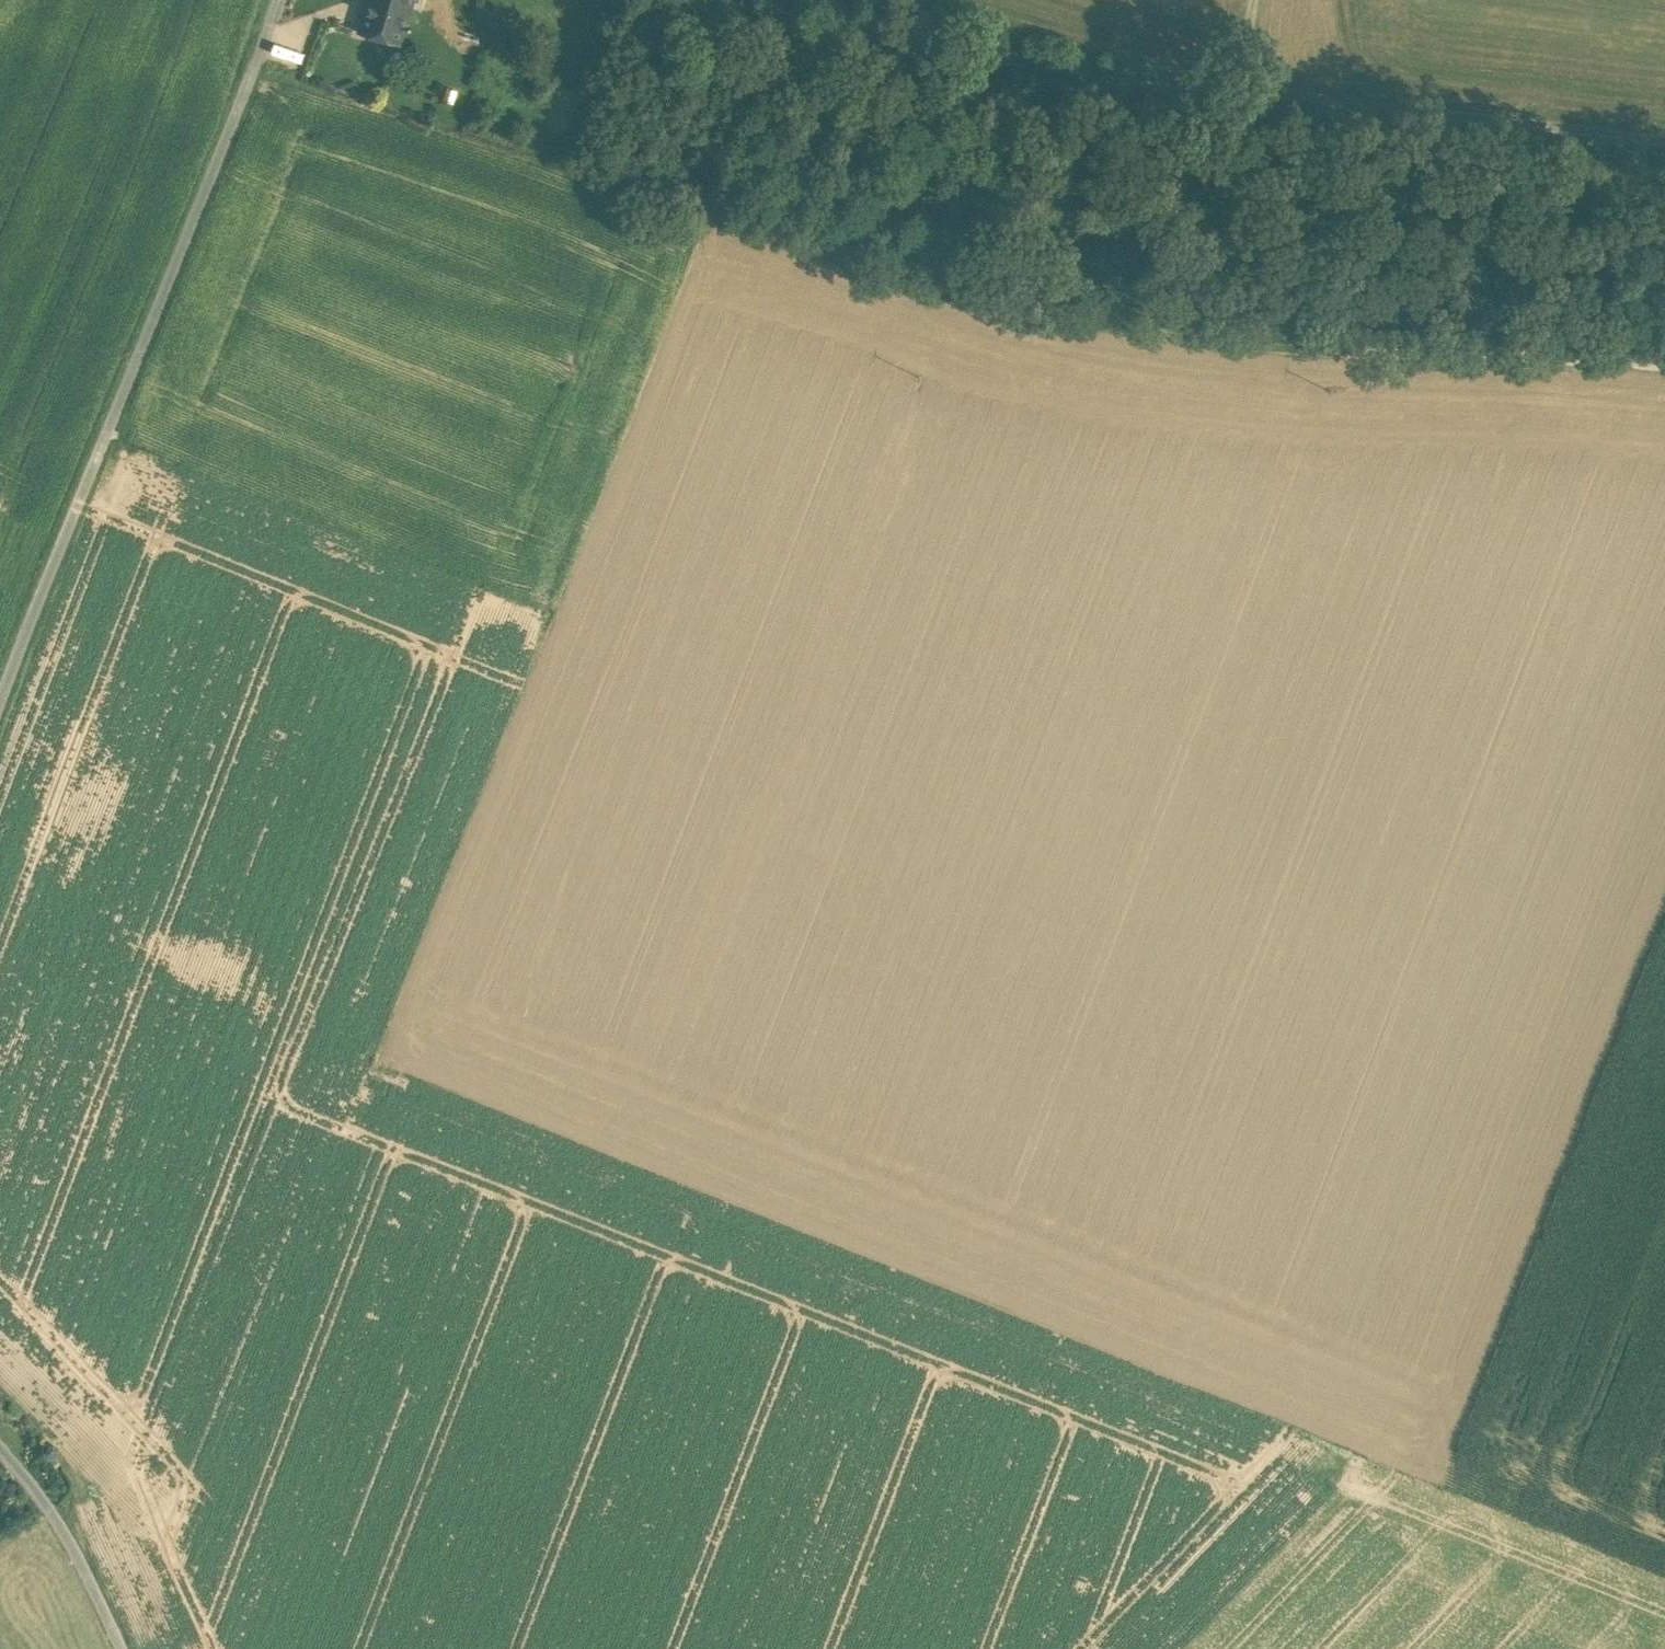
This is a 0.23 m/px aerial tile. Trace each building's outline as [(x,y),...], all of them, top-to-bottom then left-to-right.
[(359,32),(401,44),(414,0),(368,0),(359,32)] [(599,70),(584,65),(579,83),(593,87),(599,70)] [(439,103),(454,109),(461,94),(445,88),(439,103)] [(8,957),(0,953),(0,977),(8,957)]
